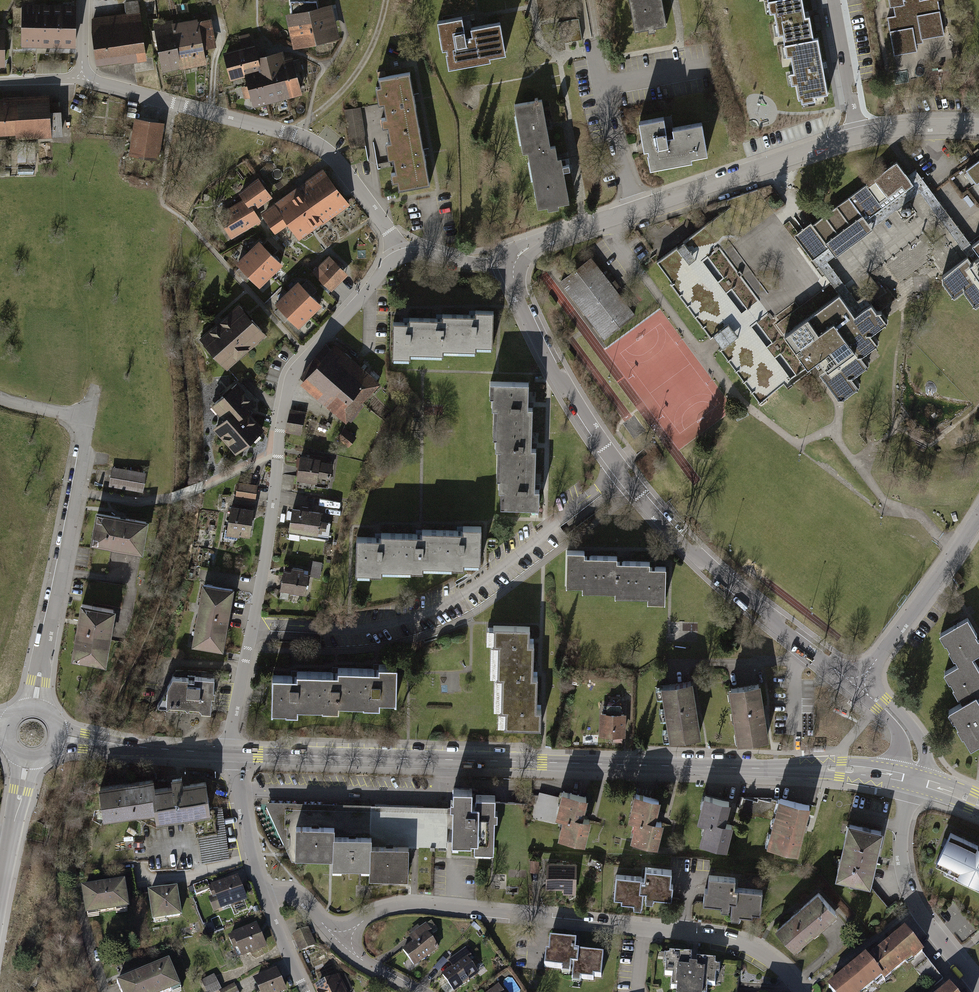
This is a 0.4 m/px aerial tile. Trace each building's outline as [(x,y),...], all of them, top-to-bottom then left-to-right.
[(96,64),(121,60),(121,62),(146,59),(138,0),(132,0),(124,1),(125,12),(90,17),(96,64)] [(635,31),(648,29),(649,33),(653,32),(653,28),(666,26),(661,0),(629,0),(635,31)] [(769,13),(773,12),(776,34),(782,33),(784,43),(812,38),(808,14),(802,15),(802,12),(800,0),(766,0),(769,13)] [(891,7),(894,7),(896,16),(888,18),(895,56),(918,52),(916,44),(923,43),(923,39),(945,35),(938,0),(926,0),(921,1),(921,0),(890,0),(891,7)] [(332,3),(285,13),(293,48),(340,37),(332,3)] [(78,6),(23,5),(22,48),(77,49),(78,6)] [(216,45),(211,17),(197,19),(197,16),(173,21),(182,67),(206,62),(203,48),(216,45)] [(462,18),(438,22),(443,50),(447,49),(448,54),(447,54),(450,69),(491,62),(491,58),(507,55),(502,24),(472,29),(473,36),(470,37),(466,37),(462,18)] [(172,19),(153,23),(162,71),(182,67),(173,21),(172,19)] [(582,39),(578,19),(563,22),(559,22),(563,43),(567,42),(582,39)] [(244,75),(252,106),(288,96),(276,50),(258,55),(254,42),(252,43),(249,33),(238,35),(241,46),(222,51),(230,79),(244,75)] [(812,38),(784,43),(786,56),(790,56),(793,73),(787,74),(789,83),(795,82),(798,103),(813,100),(811,94),(826,92),(821,64),(817,37),(812,38)] [(276,50),(288,96),(302,93),(296,71),(303,69),(300,57),(294,59),(292,54),(285,56),(282,48),(276,50)] [(389,128),(390,135),(421,130),(411,74),(380,79),(382,88),(377,89),(380,105),(385,104),(388,119),(382,120),(384,128),(389,128)] [(0,100),(0,137),(17,136),(17,141),(64,138),(62,113),(60,113),(60,103),(50,103),(50,96),(3,99),(3,100),(0,100)] [(527,151),(551,147),(546,122),(542,99),(514,104),(522,152),(527,151)] [(360,107),(344,110),(350,148),(367,145),(360,107)] [(164,121),(134,116),(128,154),(157,159),(164,121)] [(663,116),(638,120),(642,146),(643,148),(647,148),(648,151),(646,152),(649,167),(691,160),(691,156),(707,153),(701,121),(672,127),(673,134),(667,135),(663,116)] [(430,185),(421,130),(390,135),(392,144),(387,145),(390,161),(395,160),(397,174),(392,175),(394,184),(399,183),(400,191),(430,185)] [(551,147),(527,151),(538,208),(547,206),(548,209),(559,207),(558,204),(570,202),(564,171),(570,170),(569,164),(563,165),(562,162),(561,157),(557,157),(555,146),(551,147)] [(978,182),(978,160),(965,170),(975,183),(978,183),(978,182)] [(908,176),(898,163),(813,225),(812,224),(808,226),(795,236),(813,260),(814,259),(825,251),(829,248),(833,252),(835,256),(836,257),(874,230),(872,228),(870,225),(867,220),(915,185),(914,184),(908,176)] [(323,167),(303,181),(330,218),(350,204),(323,167)] [(968,256),(972,261),(976,258),(978,256),(978,254),(973,245),(935,194),(927,182),(917,170),(913,173),(908,176),(914,184),(915,185),(867,220),(872,228),(921,192),(968,256)] [(238,192),(243,198),(216,214),(231,238),(261,220),(254,209),(272,196),(258,176),(238,192)] [(303,181),(285,194),(311,230),(321,223),(322,224),(330,218),(303,181)] [(299,239),(311,230),(285,194),(260,212),(275,232),(288,223),(299,239)] [(722,350),(761,403),(791,381),(797,377),(708,256),(720,248),(705,228),(658,263),(713,337),(714,336),(719,342),(723,348),(722,350)] [(283,263),(258,239),(247,250),(271,275),(283,263)] [(825,251),(814,259),(828,279),(840,295),(856,317),(873,305),(866,296),(857,302),(828,261),(835,256),(833,252),(829,248),(825,251)] [(260,286),(271,275),(247,250),(235,261),(260,286)] [(594,250),(560,273),(602,334),(636,311),(594,250)] [(348,274),(329,254),(312,271),(331,291),(348,274)] [(976,258),(972,261),(968,256),(944,274),(944,282),(955,297),(965,290),(977,306),(978,304),(978,256),(976,258)] [(322,304),(298,279),(286,291),(310,315),(322,304)] [(298,326),(310,315),(286,291),(275,302),(298,326)] [(809,320),(785,337),(809,370),(812,368),(820,362),(826,369),(821,373),(840,399),(845,399),(860,388),(853,378),(870,366),(863,357),(879,345),(872,335),(889,323),(888,322),(889,321),(883,312),(878,313),(873,305),(856,317),(840,295),(808,319),(809,320)] [(265,335),(236,303),(197,338),(226,370),(265,335)] [(951,309),(945,314),(957,329),(963,324),(951,309)] [(475,315),(458,315),(458,351),(476,351),(476,347),(493,347),(493,311),(475,311),(475,315)] [(443,351),(458,351),(458,315),(442,315),(442,319),(424,318),(424,355),(443,355),(443,351)] [(410,355),(424,355),(424,318),(408,318),(408,323),(392,322),(391,359),(410,359),(410,355)] [(341,385),(362,403),(380,381),(364,368),(334,343),(330,347),(326,342),(317,352),(308,364),(299,376),(303,379),(300,383),(325,404),(341,385)] [(222,418),(212,427),(235,454),(265,429),(248,409),(256,402),(238,381),(211,404),(222,418)] [(494,407),(493,423),(532,424),(532,406),(528,406),(528,404),(529,382),(490,381),(489,395),(492,395),(491,407),(494,407)] [(363,405),(362,403),(341,385),(325,404),(334,412),(346,422),(349,419),(351,421),(358,413),(357,412),(363,405)] [(306,412),(290,409),(285,432),(301,435),(306,412)] [(497,449),(497,464),(535,465),(536,448),(531,448),(531,445),(532,424),(493,423),(493,437),(495,437),(495,449),(497,449)] [(345,427),(336,437),(348,447),(356,437),(345,427)] [(321,460),(301,457),(297,481),(317,485),(318,478),(331,480),(333,464),(321,462),(321,460)] [(535,486),(535,465),(497,464),(496,478),(499,478),(498,490),(501,490),(500,506),(539,507),(539,489),(535,489),(535,486)] [(146,472),(112,466),(109,486),(143,492),(146,472)] [(257,486),(237,483),(235,500),(255,504),(257,486)] [(252,509),(228,505),(223,534),(247,538),(252,509)] [(321,514),(290,509),(286,533),(317,538),(321,514)] [(148,520),(94,511),(89,543),(142,552),(148,520)] [(460,530),(440,529),(439,566),(465,567),(465,562),(481,563),(482,526),(463,526),(463,530),(460,530)] [(424,566),(439,566),(440,529),(422,529),(422,534),(419,533),(399,533),(397,570),(423,571),(424,566)] [(382,569),(397,570),(399,533),(381,532),(381,537),(377,537),(356,536),(355,573),(382,574),(382,569)] [(583,590),(600,591),(601,557),(589,557),(585,557),(586,552),(567,551),(567,585),(583,586),(583,590)] [(616,596),(632,596),(633,562),(622,562),(617,562),(617,557),(601,557),(600,591),(616,591),(616,596)] [(321,575),(323,560),(313,559),(312,574),(321,575)] [(633,562),(632,596),(649,597),(648,602),(667,602),(668,567),(655,567),(651,567),(651,563),(633,562)] [(308,574),(281,569),(277,591),(304,595),(308,574)] [(234,588),(201,582),(190,644),(223,650),(234,588)] [(114,608),(78,602),(68,659),(104,665),(114,608)] [(974,654),(978,651),(978,630),(970,613),(940,630),(959,663),(974,654)] [(498,645),(498,660),(534,661),(534,644),(529,643),(529,641),(530,627),(494,626),(493,645),(498,645)] [(978,694),(978,663),(974,654),(959,663),(944,671),(962,703),(978,694)] [(502,678),(501,694),(537,695),(538,677),(533,676),(533,673),(534,661),(498,660),(497,678),(502,678)] [(359,668),(358,703),(380,704),(380,700),(395,701),(396,664),(379,664),(379,669),(373,669),(359,668)] [(338,703),(358,703),(359,668),(338,668),(338,673),(332,673),(318,673),(317,707),(338,708),(338,703)] [(297,707),(317,707),(318,673),(297,672),(297,677),(293,677),(272,676),(271,710),(297,711),(297,707)] [(187,678),(171,677),(156,708),(210,711),(211,696),(213,696),(214,690),(212,690),(213,678),(193,676),(193,680),(187,679),(187,678)] [(691,681),(660,686),(668,742),(700,737),(691,681)] [(730,688),(728,688),(737,745),(769,740),(761,683),(730,688)] [(537,695),(501,694),(501,712),(505,712),(505,728),(541,729),(542,710),(537,710),(537,707),(537,695)] [(978,742),(978,696),(978,694),(962,703),(948,711),(969,748),(978,742)] [(624,714),(598,713),(597,736),(624,737),(624,714)] [(172,783),(153,785),(156,810),(157,818),(210,810),(206,779),(183,782),(182,774),(171,776),(172,783)] [(152,776),(98,784),(103,818),(156,810),(153,785),(152,776)] [(478,785),(455,784),(454,802),(454,807),(453,827),(453,838),(477,839),(476,850),(499,851),(500,799),(501,793),(478,792),(478,785)] [(587,797),(559,790),(552,817),(560,820),(555,839),(584,846),(591,819),(582,817),(587,797)] [(659,799),(633,792),(625,819),(633,821),(628,840),(656,847),(663,821),(654,819),(659,799)] [(728,801),(701,794),(694,822),(702,824),(697,842),(724,850),(731,825),(722,823),(728,801)] [(778,796),(778,797),(740,796),(740,806),(738,813),(755,817),(756,814),(757,815),(773,819),(766,845),(798,853),(810,804),(778,796)] [(289,856),(332,857),(334,802),(263,800),(289,856)] [(371,804),(334,802),(332,857),(332,874),(368,876),(371,804)] [(371,804),(368,876),(368,883),(408,884),(409,845),(444,846),(445,827),(445,806),(371,804)] [(451,806),(445,806),(445,827),(451,827),(453,827),(454,807),(451,806)] [(199,831),(203,858),(231,853),(225,817),(216,819),(218,828),(199,831)] [(884,827),(846,819),(834,875),(871,883),(884,827)] [(44,823),(34,821),(32,832),(42,834),(44,823)] [(948,831),(935,859),(958,870),(955,877),(977,887),(978,882),(978,846),(948,831)] [(577,862),(543,862),(543,891),(577,891),(577,862)] [(642,877),(615,875),(613,905),(642,907),(643,896),(671,898),(673,869),(642,867),(642,877)] [(209,899),(214,914),(221,911),(222,911),(248,901),(238,876),(212,887),(209,888),(213,898),(209,899)] [(736,879),(706,876),(703,905),(729,907),(728,916),(758,919),(760,892),(735,889),(736,879)] [(81,889),(86,919),(101,916),(101,914),(117,911),(117,914),(129,912),(124,882),(81,889)] [(178,889),(149,894),(153,922),(183,917),(178,889)] [(837,915),(816,892),(774,929),(795,953),(837,915)] [(414,942),(402,950),(413,966),(438,949),(430,939),(439,932),(429,918),(408,932),(414,942)] [(257,924),(232,935),(232,936),(228,937),(234,951),(238,949),(243,960),(268,948),(257,924)] [(309,928),(292,936),(299,954),(316,946),(309,928)] [(825,987),(828,991),(863,991),(880,978),(884,982),(922,951),(904,930),(884,945),(867,960),(863,956),(847,969),(825,987)] [(577,943),(547,940),(545,967),(570,969),(569,980),(602,983),(605,954),(577,951),(577,943)] [(474,959),(466,947),(446,961),(451,968),(441,975),(453,991),(478,974),(470,962),(474,959)] [(665,952),(663,975),(672,976),(670,991),(705,991),(706,986),(716,987),(718,963),(694,961),(695,955),(665,952)] [(918,968),(935,985),(945,975),(929,958),(918,968)] [(116,982),(120,991),(171,991),(180,988),(169,960),(139,973),(116,982)] [(254,980),(259,991),(287,991),(288,991),(278,969),(254,980)] [(313,988),(315,991),(349,991),(353,991),(345,974),(339,977),(339,976),(313,988)] [(221,989),(223,991),(241,991),(236,982),(221,989)] [(949,982),(937,991),(957,991),(949,982)]
